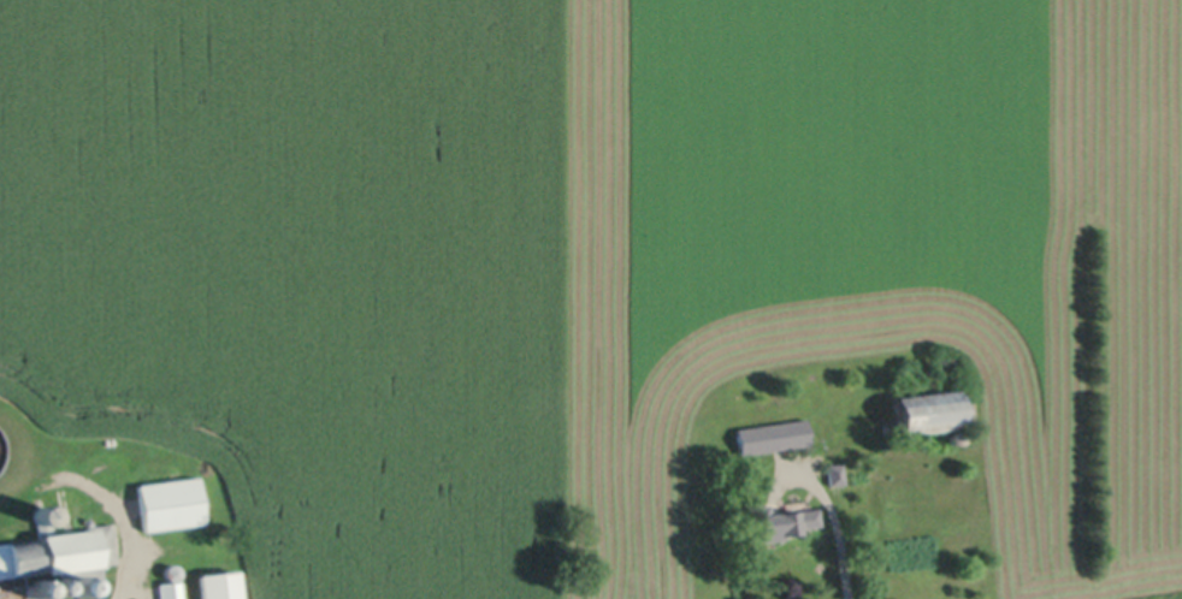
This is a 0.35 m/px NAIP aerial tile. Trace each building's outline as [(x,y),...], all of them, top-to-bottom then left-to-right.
[(961,427),(900,434),(896,398),(956,391),(961,427)] [(809,444),(740,455),(737,428),(805,417),(809,444)] [(956,433),(957,433),(958,433),(959,433),(959,434),(961,434),(962,435),(962,437),(962,438),(962,439),(962,440),(962,441),(961,443),(959,444),(958,445),(957,445),(956,445),(955,445),(953,445),(953,444),(952,444),(951,443),(951,441),(950,440),(950,439),(950,438),(950,437),(951,435),(951,434),(952,434),(953,433),(955,433),(956,433)] [(845,481),(831,482),(829,463),(844,462),(845,481)] [(207,520),(146,528),(140,484),(201,475),(207,520)] [(769,503),(772,514),(818,508),(820,523),(800,526),(802,534),(762,539),(757,504),(769,503)] [(46,504),(47,505),(48,505),(51,506),(52,506),(53,508),(54,510),(54,511),(55,512),(55,515),(55,516),(54,518),(54,520),(53,521),(52,522),(51,523),(48,524),(47,524),(46,524),(43,524),(42,524),(40,523),(39,522),(37,521),(36,520),(36,518),(35,516),(35,515),(35,512),(36,511),(36,510),(37,508),(39,506),(40,506),(42,505),(43,505),(46,504)] [(47,571),(0,577),(0,542),(95,532),(94,524),(112,522),(117,561),(97,562),(101,586),(83,588),(82,580),(61,582),(60,576),(47,577),(47,571)] [(175,563),(177,563),(178,563),(179,564),(181,565),(182,565),(182,567),(183,569),(183,570),(183,571),(183,573),(183,574),(182,575),(182,576),(181,577),(179,579),(178,579),(177,580),(175,580),(173,580),(172,579),(171,579),(170,577),(169,576),(169,575),(167,574),(167,573),(167,571),(167,570),(167,569),(167,568),(169,567),(170,565),(171,564),(172,563),(173,563),(175,563)] [(238,570),(242,598),(204,598),(201,574),(238,570)] [(36,577),(37,577),(39,577),(41,579),(42,580),(43,581),(45,582),(45,585),(45,586),(45,587),(45,588),(43,589),(42,591),(42,592),(41,593),(39,593),(37,594),(36,594),(35,594),(34,593),(32,593),(31,592),(30,591),(29,589),(29,588),(28,587),(28,586),(28,585),(29,583),(29,581),(30,580),(31,580),(32,579),(34,577),(35,577),(36,577)] [(183,580),(185,598),(162,598),(160,582),(183,580)] [(57,582),(58,582),(59,582),(60,582),(61,583),(63,585),(64,586),(64,587),(64,588),(65,589),(64,591),(64,592),(64,593),(63,594),(61,595),(60,597),(59,597),(58,597),(57,597),(55,597),(54,597),(53,597),(52,595),(51,594),(51,593),(49,592),(49,591),(49,589),(49,588),(49,587),(51,586),(51,585),(52,583),(53,582),(54,582),(55,582),(57,582)]
